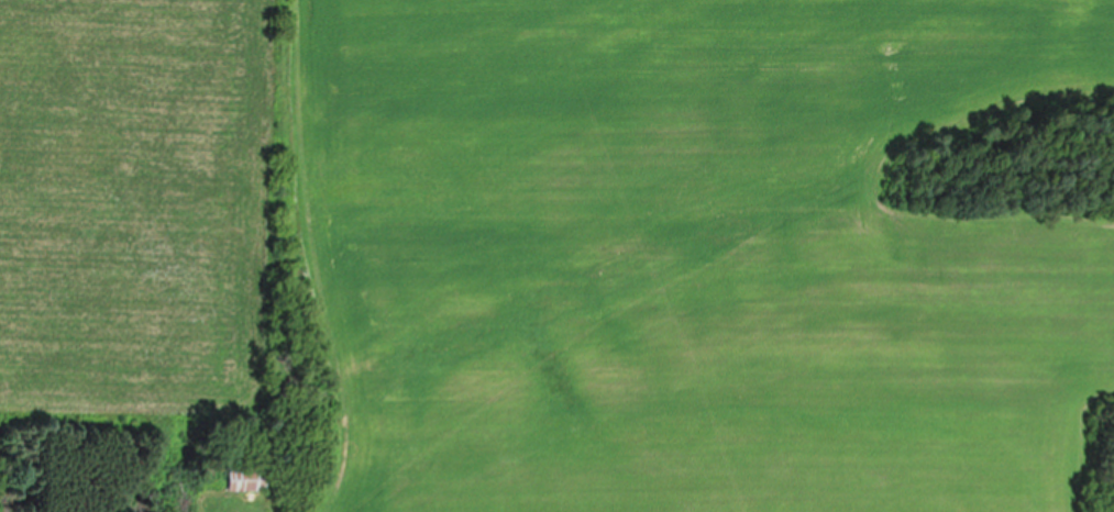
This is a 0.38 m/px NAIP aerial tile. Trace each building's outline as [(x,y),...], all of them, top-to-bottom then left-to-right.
[(229,492),(268,492),(268,467),(229,467),(229,492)]
